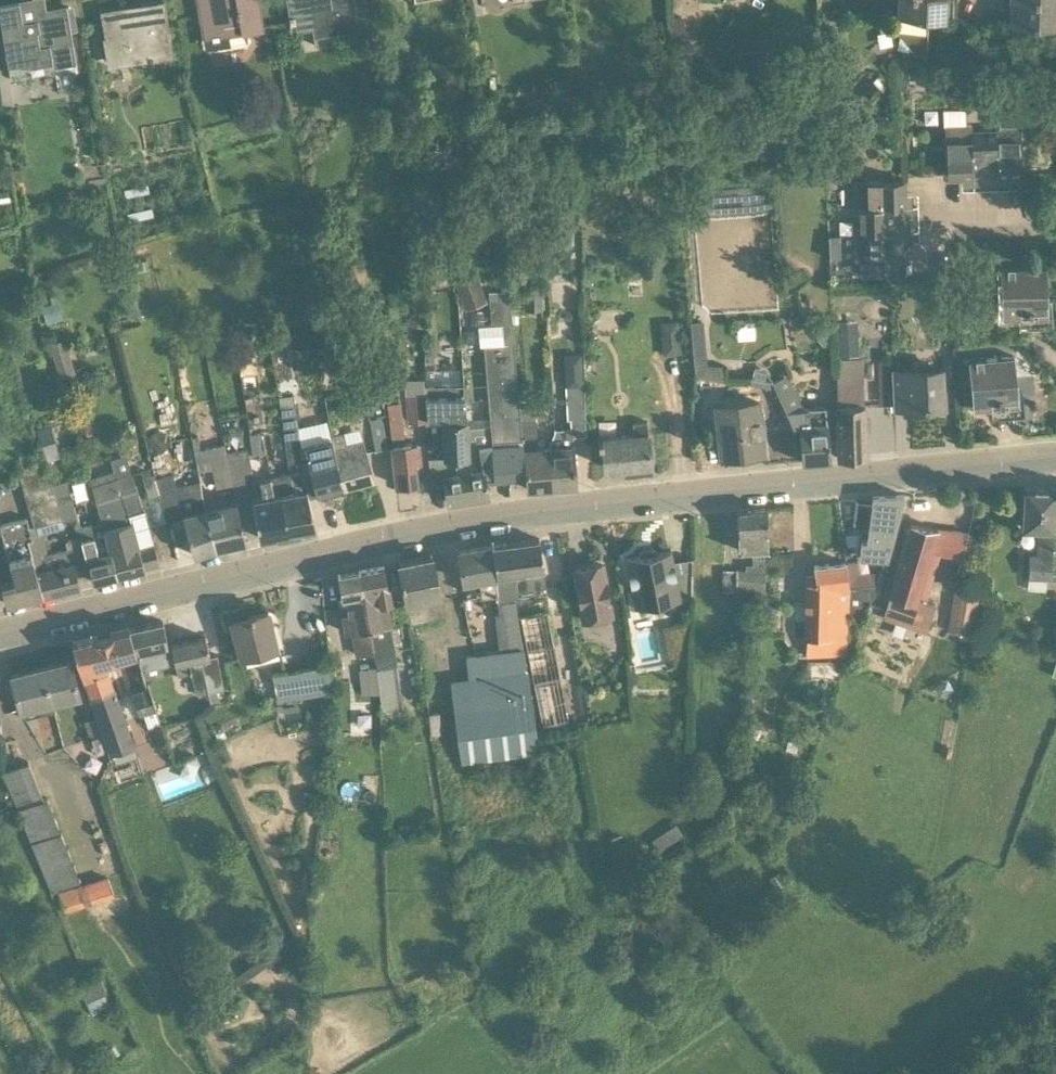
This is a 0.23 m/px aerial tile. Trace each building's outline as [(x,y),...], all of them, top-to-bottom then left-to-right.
[(101,16),(104,38),(109,65),(134,61),(133,55),(148,52),(150,61),(173,57),(164,0),(162,0),(143,3),(144,8),(101,16)] [(203,29),(225,26),(227,36),(244,34),(244,33),(262,30),(256,0),(198,0),(203,29)] [(292,24),(311,21),(312,30),(313,37),(357,30),(353,0),(289,0),(292,24)] [(895,15),(899,15),(898,32),(914,50),(925,50),(927,17),(951,18),(952,0),(896,0),(895,15)] [(1006,21),(1013,22),(1055,24),(1055,12),(1055,0),(1008,0),(1006,21)] [(0,6),(0,14),(8,66),(40,61),(39,55),(50,53),(52,67),(76,63),(71,32),(74,31),(73,29),(76,26),(73,9),(70,7),(45,11),(37,12),(36,2),(20,5),(19,3),(0,6)] [(699,48),(686,37),(678,46),(691,58),(699,48)] [(896,72),(896,90),(905,91),(906,72),(896,72)] [(970,176),(970,130),(970,125),(965,125),(965,109),(944,110),(946,177),(970,176)] [(994,126),(994,130),(995,176),(996,176),(1020,176),(1019,133),(1029,132),(1029,111),(998,112),(999,126),(994,126)] [(516,123),(518,138),(535,136),(533,120),(516,123)] [(826,130),(826,142),(839,141),(838,129),(826,130)] [(970,176),(970,183),(997,182),(996,176),(995,176),(994,130),(970,130),(970,176)] [(858,207),(903,207),(903,205),(904,205),(903,180),(850,181),(851,208),(858,207)] [(751,188),(712,191),(714,211),(753,208),(752,191),(751,188)] [(903,207),(858,207),(858,231),(904,230),(904,231),(909,231),(908,206),(904,206),(903,206),(903,207)] [(858,231),(854,231),(855,257),(861,256),(862,274),(885,274),(885,256),(904,255),(905,255),(905,242),(904,231),(904,230),(858,231)] [(830,235),(831,259),(842,259),(842,235),(830,235)] [(1046,302),(1045,267),(998,268),(1000,316),(1017,316),(1046,315),(1046,302)] [(463,309),(487,301),(477,273),(453,281),(463,309)] [(909,289),(906,285),(900,285),(897,289),(897,294),(900,298),(906,298),(909,294),(909,289)] [(582,289),(581,303),(591,303),(591,289),(582,289)] [(434,291),(419,298),(424,311),(440,304),(434,291)] [(524,293),(524,311),(542,311),(542,294),(524,293)] [(425,315),(409,313),(408,326),(424,327),(425,315)] [(716,373),(716,362),(702,362),(700,318),(685,319),(688,374),(716,373)] [(679,351),(679,320),(660,320),(661,351),(679,351)] [(491,326),(481,327),(489,425),(491,445),(493,478),(523,475),(518,421),(517,409),(511,324),(491,326)] [(818,329),(817,337),(823,344),(829,344),(830,330),(818,329)] [(242,335),(235,336),(236,345),(243,344),(242,335)] [(851,342),(852,371),(860,370),(885,369),(884,340),(851,342)] [(1017,404),(1015,386),(1016,386),(1013,356),(967,360),(972,409),(989,407),(1017,404)] [(587,383),(588,357),(569,357),(568,382),(587,383)] [(766,381),(759,367),(754,368),(751,377),(766,381)] [(941,392),(940,367),(893,368),(894,408),(929,407),(929,409),(945,409),(944,392),(941,392)] [(861,406),(860,370),(852,371),(837,371),(838,407),(836,407),(837,458),(864,456),(863,406),(861,406)] [(66,397),(78,394),(71,373),(59,376),(66,397)] [(787,373),(771,380),(786,411),(791,427),(797,427),(799,459),(800,461),(829,458),(829,455),(826,422),(825,406),(802,408),(787,373)] [(463,383),(424,385),(424,393),(426,421),(441,420),(441,423),(442,458),(460,457),(468,456),(468,427),(468,419),(465,419),(464,395),(463,383)] [(389,395),(398,395),(398,384),(389,384),(389,395)] [(567,418),(585,417),(582,385),(564,386),(567,418)] [(365,411),(379,408),(377,391),(363,394),(365,411)] [(719,454),(763,450),(757,392),(722,396),(723,402),(714,403),(719,454)] [(424,393),(404,395),(405,396),(407,423),(426,421),(424,393)] [(292,395),(278,397),(282,428),(283,438),(287,464),(297,461),(300,473),(306,496),(315,494),(343,487),(331,439),(303,446),(299,447),(297,427),(296,420),(294,407),(292,395)] [(403,445),(399,405),(387,406),(391,446),(390,446),(395,485),(415,483),(413,463),(421,462),(419,443),(403,445)] [(373,450),(387,448),(382,419),(368,421),(373,450)] [(551,487),(547,441),(543,446),(538,447),(536,420),(518,421),(523,475),(524,489),(551,487)] [(600,435),(603,467),(622,465),(623,477),(650,475),(645,422),(632,423),(633,432),(600,435)] [(468,427),(468,456),(465,457),(442,458),(428,459),(430,488),(443,487),(446,502),(487,494),(484,478),(493,478),(491,445),(488,425),(468,427)] [(158,428),(146,440),(159,454),(171,442),(158,428)] [(547,441),(551,487),(576,486),(572,429),(555,431),(555,429),(554,429),(554,433),(547,441)] [(339,434),(330,436),(331,439),(343,487),(374,478),(362,440),(346,445),(342,433),(339,434)] [(252,444),(264,441),(263,435),(257,436),(257,434),(250,435),(252,444)] [(197,436),(191,437),(198,471),(212,468),(216,488),(233,484),(227,451),(225,444),(200,449),(197,436)] [(244,448),(227,451),(233,484),(254,480),(248,447),(244,448)] [(41,470),(19,476),(34,526),(37,525),(62,518),(46,468),(41,470)] [(113,471),(89,478),(91,485),(101,523),(116,576),(159,564),(144,510),(130,472),(130,473),(115,477),(113,471)] [(166,520),(183,515),(175,486),(177,486),(173,473),(155,479),(158,492),(160,499),(166,520)] [(315,528),(306,496),(300,473),(273,478),(275,490),(277,489),(285,534),(315,528)] [(258,539),(285,534),(277,489),(275,490),(273,478),(259,480),(262,497),(252,498),(258,539)] [(177,486),(175,486),(183,515),(194,556),(215,548),(205,507),(200,480),(177,486)] [(1022,530),(1036,531),(1035,555),(1027,554),(1026,579),(1030,579),(1045,580),(1050,580),(1053,530),(1055,530),(1055,491),(1054,491),(1054,490),(1024,488),(1022,530)] [(890,546),(902,495),(872,497),(870,506),(856,503),(856,502),(855,502),(851,524),(867,526),(865,541),(859,540),(857,556),(885,560),(889,545),(890,546)] [(236,500),(205,507),(215,548),(244,542),(236,500)] [(722,570),(721,593),(734,593),(734,603),(761,605),(767,565),(766,509),(738,511),(739,551),(752,550),(752,564),(745,564),(745,570),(736,569),(736,571),(722,570)] [(29,527),(28,525),(26,517),(0,525),(0,532),(7,557),(19,600),(41,595),(27,540),(32,539),(29,527)] [(91,582),(116,575),(101,523),(91,526),(90,525),(77,528),(82,545),(88,570),(91,582)] [(910,524),(884,614),(925,628),(929,618),(935,604),(925,600),(919,598),(931,554),(937,555),(945,557),(961,560),(963,561),(967,533),(910,524)] [(45,554),(40,537),(32,539),(27,540),(41,595),(79,585),(75,574),(88,570),(82,545),(69,549),(68,547),(45,554)] [(498,596),(499,602),(515,600),(517,600),(516,591),(546,587),(539,539),(532,540),(490,546),(498,594),(498,596)] [(480,599),(498,596),(498,594),(490,546),(458,551),(463,584),(464,584),(465,593),(479,591),(480,599)] [(672,563),(669,550),(625,559),(635,609),(648,606),(652,611),(665,609),(668,602),(691,598),(692,559),(672,563)] [(410,625),(444,618),(440,598),(432,555),(397,563),(410,625)] [(790,555),(768,555),(768,568),(791,568),(790,555)] [(19,600),(7,557),(0,559),(0,594),(3,594),(6,603),(19,600)] [(857,562),(844,563),(846,591),(874,589),(880,573),(858,574),(857,562)] [(826,601),(826,656),(845,655),(845,627),(848,627),(848,614),(853,614),(853,607),(859,607),(859,600),(870,600),(874,589),(846,591),(844,563),(826,565),(830,588),(829,601),(826,601)] [(604,580),(601,564),(573,569),(576,585),(576,586),(579,607),(580,607),(582,620),(610,615),(608,601),(604,580)] [(806,575),(806,657),(826,656),(826,601),(829,601),(830,588),(826,565),(813,566),(813,575),(806,575)] [(383,566),(359,571),(372,653),(374,666),(378,694),(378,696),(379,702),(380,703),(379,707),(380,713),(383,713),(398,711),(391,658),(396,657),(394,647),(391,627),(393,627),(383,566)] [(359,571),(338,575),(343,609),(348,609),(349,614),(344,615),(347,633),(353,632),(357,656),(372,653),(359,571)] [(972,635),(979,591),(955,587),(947,631),(972,635)] [(516,601),(519,614),(545,609),(543,596),(516,601)] [(500,614),(496,615),(501,651),(523,647),(515,600),(499,602),(498,602),(498,604),(500,614)] [(246,612),(225,618),(231,638),(235,637),(240,660),(277,650),(267,611),(247,616),(246,612)] [(128,629),(136,653),(138,653),(141,666),(140,666),(142,680),(163,676),(160,662),(167,661),(163,645),(168,645),(162,622),(128,629)] [(128,628),(72,642),(110,754),(112,753),(134,746),(135,746),(126,720),(118,695),(106,663),(136,653),(128,629),(128,630),(128,628)] [(206,638),(170,645),(177,677),(191,674),(195,693),(207,690),(209,703),(219,701),(217,690),(224,689),(218,655),(209,657),(206,638)] [(471,697),(451,699),(454,718),(455,727),(459,763),(479,760),(488,759),(499,758),(537,753),(527,670),(524,647),(523,647),(501,651),(473,654),(466,655),(469,677),(471,697)] [(72,659),(43,666),(52,704),(81,697),(72,659)] [(329,664),(308,668),(313,696),(328,693),(329,664)] [(19,713),(52,704),(43,666),(10,674),(19,713)] [(360,695),(378,694),(374,666),(367,666),(367,668),(358,669),(360,695)] [(308,668),(287,671),(292,699),(295,699),(313,696),(308,668)] [(287,671),(272,674),(277,702),(292,699),(287,671)] [(149,685),(131,691),(139,716),(142,715),(153,711),(156,710),(149,685)] [(89,738),(100,735),(95,718),(83,721),(89,738)] [(51,892),(70,884),(50,836),(35,801),(43,798),(28,760),(1,772),(17,809),(31,843),(51,892)] [(201,762),(158,778),(166,800),(210,783),(201,762)] [(651,840),(659,852),(671,843),(663,831),(651,840)] [(786,884),(779,873),(768,879),(775,890),(786,884)] [(63,913),(113,897),(106,875),(56,892),(63,913)] [(98,975),(78,985),(90,1012),(110,1003),(98,975)]
